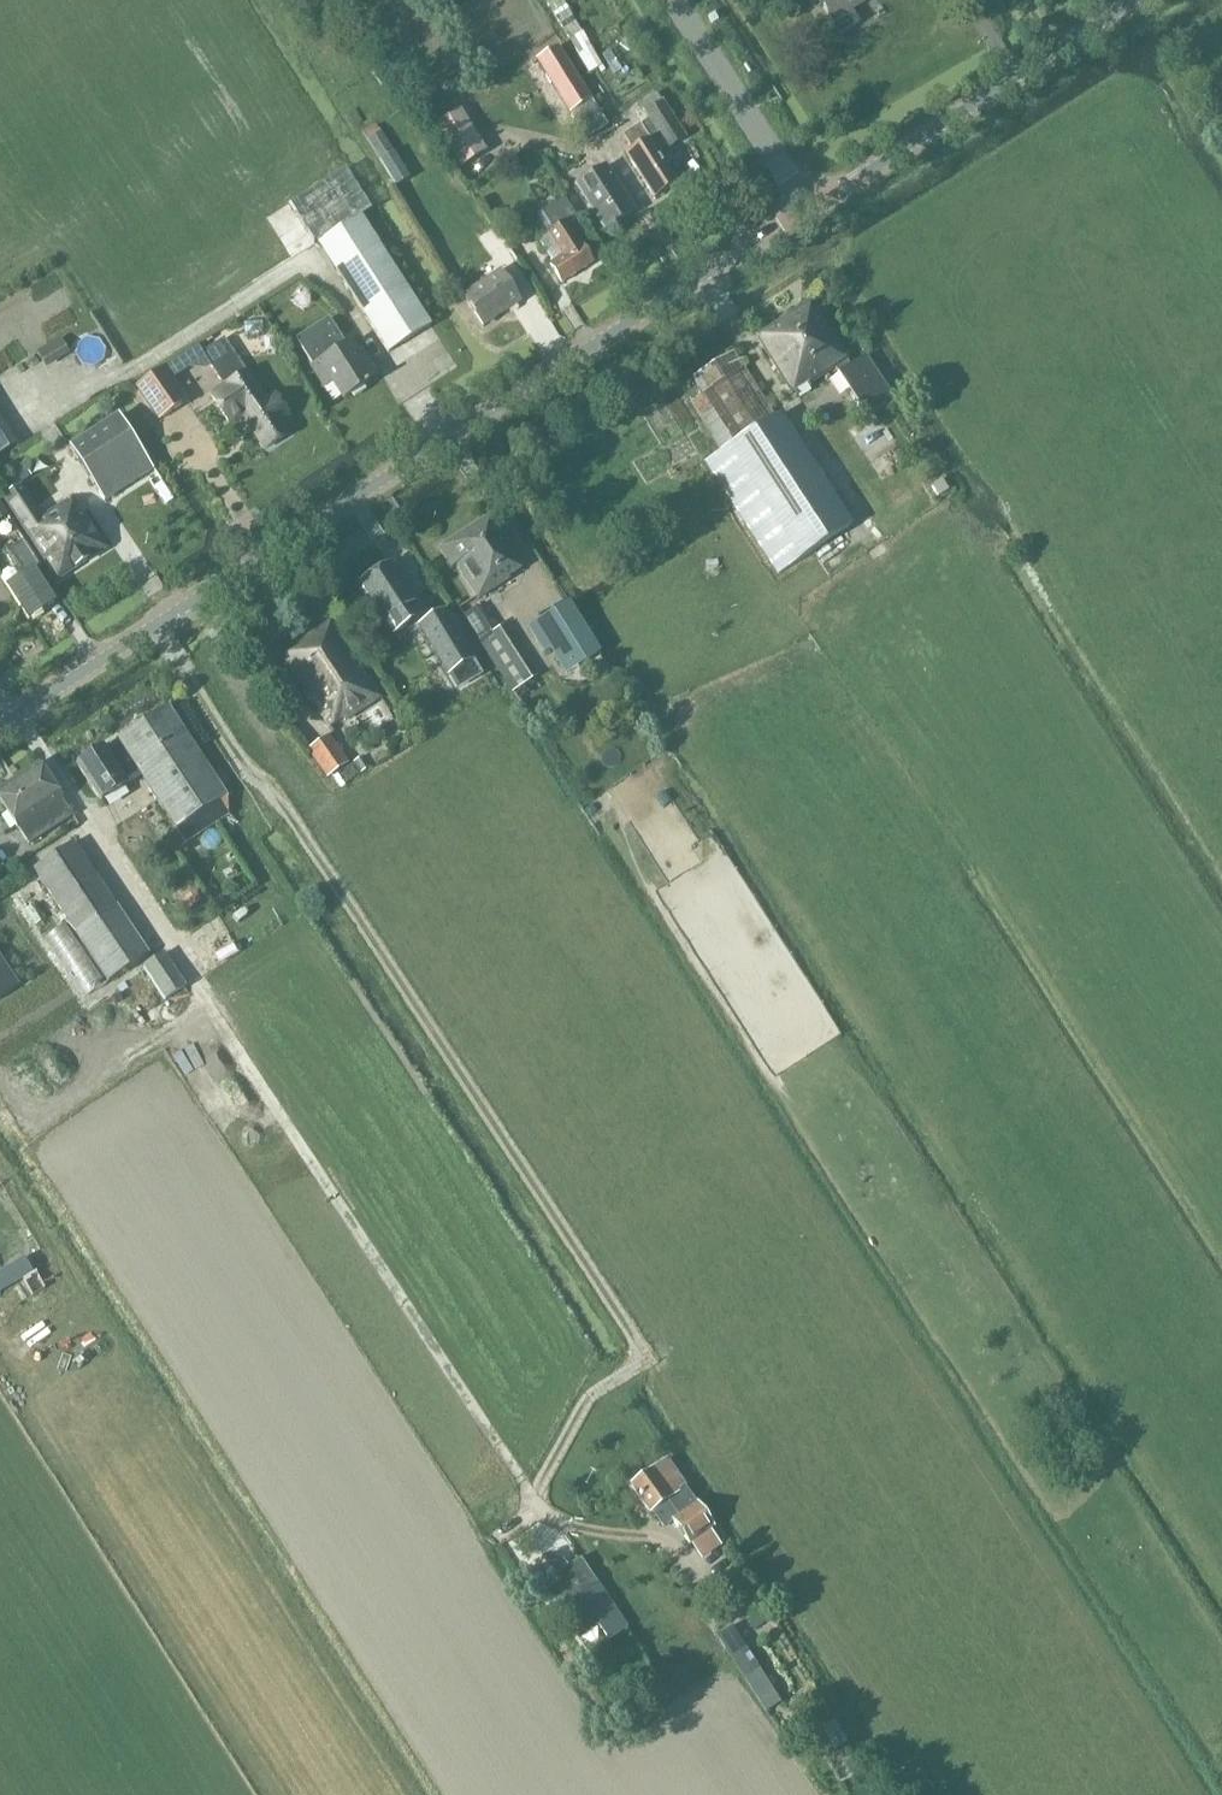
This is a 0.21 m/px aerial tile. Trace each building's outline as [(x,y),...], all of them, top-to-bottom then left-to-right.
[(862,0),(818,0),(833,22),(851,11),(849,8),(862,0)] [(577,70),(560,45),(542,57),(547,66),(542,69),(554,86),(577,70)] [(657,94),(637,106),(640,111),(628,118),(634,127),(622,135),(632,149),(625,154),(654,198),(679,182),(661,154),(686,138),(662,100),(661,101),(657,94)] [(585,138),(607,125),(591,99),(569,112),(585,138)] [(488,154),(460,111),(436,127),(463,170),(488,154)] [(364,133),(368,140),(381,132),(376,125),(364,133)] [(381,132),(368,140),(379,160),(394,151),(382,132),(381,132)] [(410,177),(394,151),(379,160),(395,186),(410,177)] [(605,165),(577,183),(606,229),(634,211),(605,165)] [(107,301),(133,346),(193,311),(197,311),(316,242),(324,225),(340,216),(336,197),(344,192),(337,180),(325,174),(313,177),(269,202),(258,204),(250,200),(244,212),(227,216),(225,204),(220,215),(204,224),(197,221),(186,244),(183,246),(176,260),(179,274),(165,282),(155,304),(144,285),(137,282),(125,285),(102,274),(107,301)] [(548,235),(539,241),(553,263),(550,264),(562,283),(593,262),(579,241),(588,235),(564,199),(542,213),(554,231),(548,235)] [(505,208),(492,215),(502,232),(514,225),(505,208)] [(361,215),(318,243),(389,352),(432,325),(361,215)] [(519,239),(506,246),(516,263),(529,255),(519,239)] [(502,269),(463,295),(484,326),(521,301),(502,269)] [(590,311),(604,304),(596,288),(582,296),(590,311)] [(809,384),(846,361),(811,301),(755,336),(790,392),(807,381),(809,384)] [(329,319),(297,340),(314,366),(312,368),(325,387),(333,383),(344,399),(376,377),(365,361),(361,363),(348,343),(346,345),(329,319)] [(265,401),(246,372),(224,338),(202,353),(224,386),(210,395),(229,423),(243,414),(265,448),(286,434),(280,422),(289,416),(275,394),(265,401)] [(60,339),(51,345),(60,360),(70,354),(60,339)] [(690,399),(723,450),(776,416),(734,350),(693,376),(703,391),(690,399)] [(838,373),(867,417),(895,399),(866,355),(838,373)] [(135,384),(157,418),(186,400),(163,365),(135,384)] [(119,416),(69,448),(93,485),(143,453),(119,416)] [(776,416),(753,431),(827,543),(848,529),(776,416)] [(17,443),(0,417),(0,454),(17,443)] [(723,450),(704,462),(778,575),(827,543),(753,431),(723,450)] [(935,469),(929,460),(919,466),(925,476),(935,469)] [(2,498),(23,530),(56,580),(106,548),(81,510),(77,513),(69,500),(42,517),(21,486),(2,498)] [(490,515),(439,548),(452,568),(456,565),(478,599),(511,578),(509,576),(523,567),(490,515)] [(27,620),(52,604),(31,572),(38,567),(21,540),(2,553),(19,580),(7,588),(27,620)] [(415,602),(390,563),(359,582),(384,620),(386,620),(394,633),(410,623),(402,610),(415,602)] [(567,604),(554,612),(581,655),(568,663),(557,644),(551,648),(550,648),(566,673),(598,654),(567,604)] [(445,609),(418,625),(449,676),(475,660),(445,609)] [(581,655),(554,612),(529,627),(545,652),(550,648),(551,648),(557,644),(568,663),(581,655)] [(346,720),(380,698),(330,622),(281,654),(329,727),(344,718),(346,720)] [(502,626),(480,640),(513,691),(535,677),(502,626)] [(431,677),(417,686),(427,701),(441,692),(431,677)] [(226,796),(168,705),(116,738),(122,748),(108,756),(102,747),(76,763),(101,802),(127,786),(124,781),(138,772),(174,829),(226,796)] [(328,778),(349,763),(329,734),(307,750),(328,778)] [(360,773),(372,766),(364,754),(352,762),(360,773)] [(72,816),(38,765),(0,790),(0,805),(27,846),(72,816)] [(150,954),(74,842),(32,869),(107,982),(150,954)] [(272,884),(261,888),(270,911),(281,906),(272,884)] [(194,891),(184,899),(191,909),(201,902),(194,891)] [(143,967),(165,1000),(186,986),(164,952),(143,967)] [(0,958),(0,998),(19,986),(0,958)] [(683,1505),(693,1498),(666,1459),(630,1484),(649,1512),(667,1500),(675,1494),(683,1505)] [(697,1502),(696,1503),(693,1498),(683,1505),(675,1494),(667,1500),(677,1516),(671,1520),(689,1545),(715,1527),(697,1502)] [(589,1588),(596,1583),(580,1559),(561,1572),(549,1555),(526,1570),(542,1593),(543,1593),(555,1584),(568,1602),(559,1607),(560,1608),(578,1635),(604,1617),(607,1615),(589,1588)] [(607,1615),(604,1617),(614,1633),(626,1625),(598,1582),(596,1583),(589,1588),(607,1615)] [(555,1584),(543,1593),(556,1612),(560,1608),(559,1607),(568,1602),(555,1584)] [(746,1645),(730,1626),(716,1637),(743,1678),(765,1712),(781,1702),(760,1668),(746,1645)] [(656,1703),(669,1695),(661,1684),(649,1692),(656,1703)]
